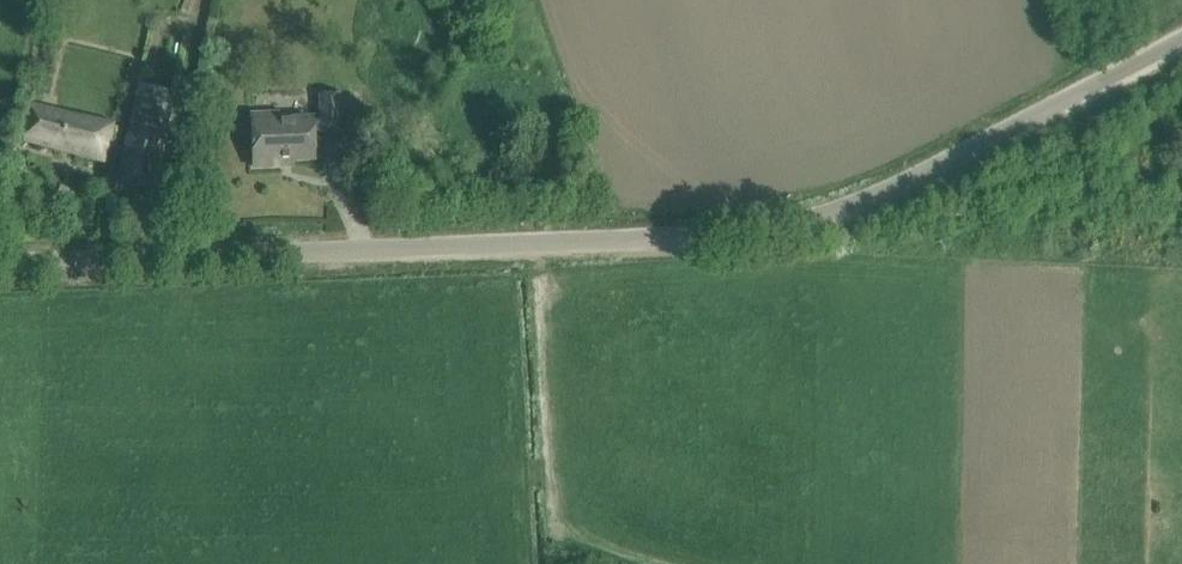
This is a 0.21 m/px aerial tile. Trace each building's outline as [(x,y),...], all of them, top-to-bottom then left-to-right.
[(313,120),(253,122),(254,167),(280,166),(280,160),(314,158),(313,132),(342,131),(340,94),(319,94),(319,120),(313,120)] [(33,106),(25,141),(104,160),(112,125),(33,106)] [(129,126),(117,182),(153,190),(165,133),(129,126)] [(69,189),(53,185),(47,208),(63,212),(69,189)]
